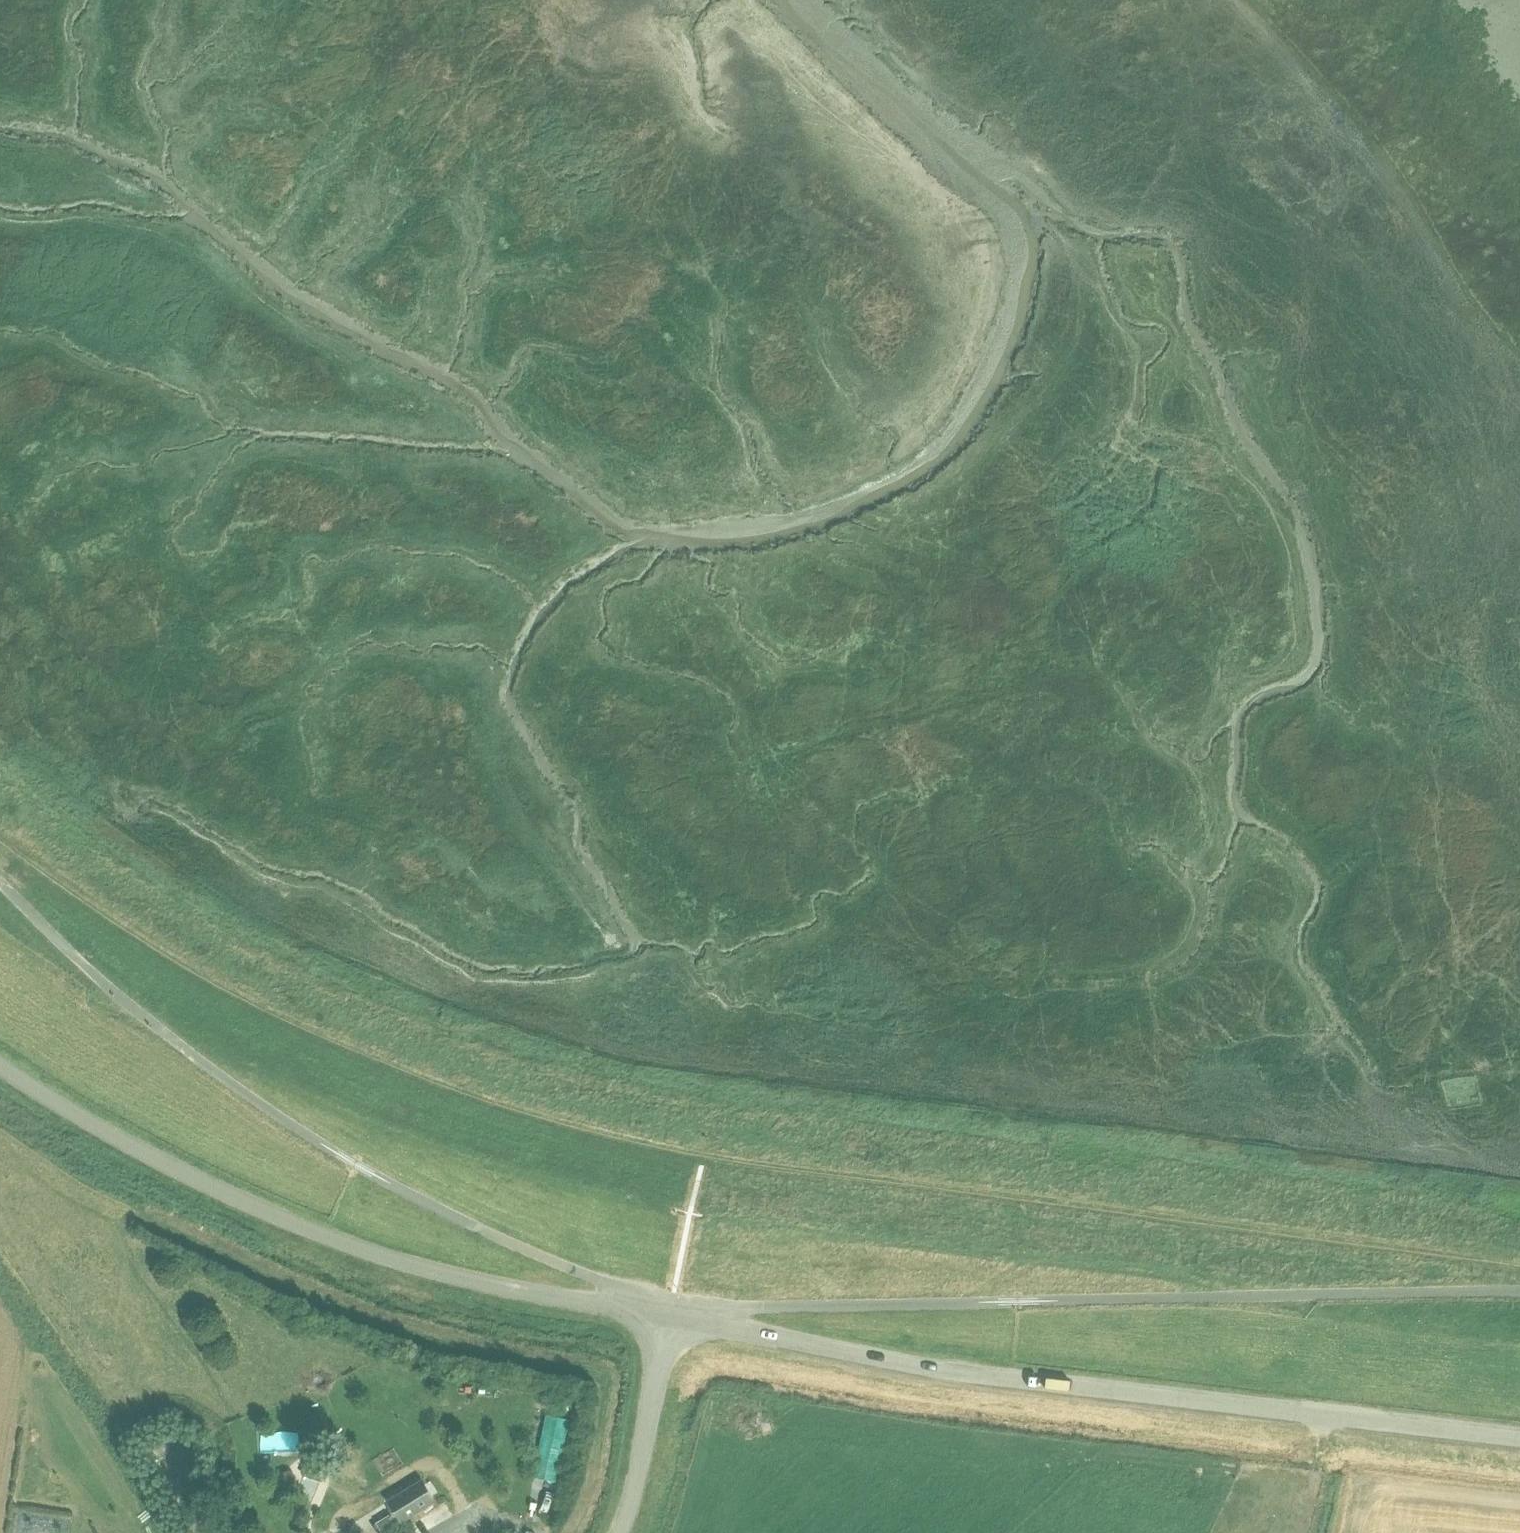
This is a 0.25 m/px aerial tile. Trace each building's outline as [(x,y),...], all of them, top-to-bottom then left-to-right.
[(570,1420),(546,1415),(533,1477),(558,1482),(570,1420)] [(310,1460),(304,1475),(322,1482),(327,1467),(310,1460)] [(423,1480),(389,1501),(401,1522),(436,1501),(423,1480)] [(370,1511),(393,1498),(386,1486),(363,1498),(370,1511)] [(389,1515),(376,1523),(382,1532),(385,1532),(396,1526),(389,1515)]
